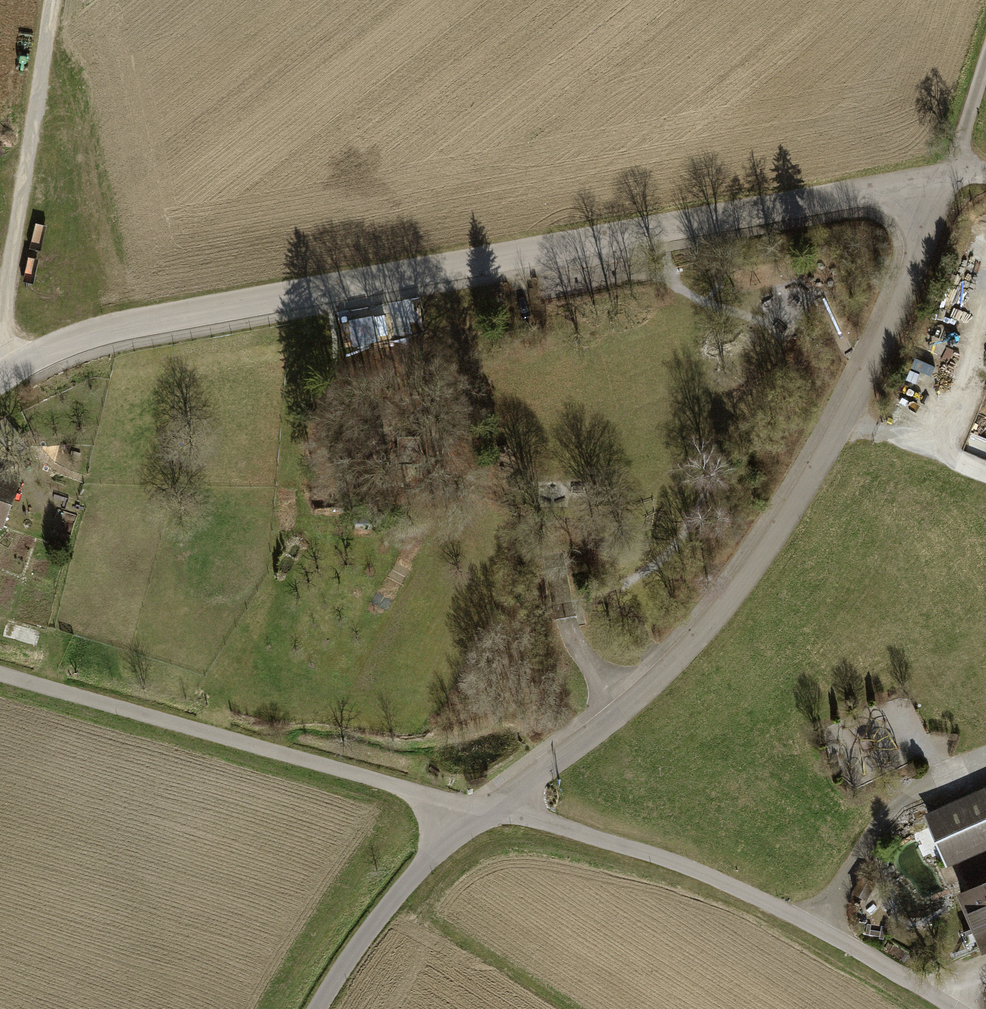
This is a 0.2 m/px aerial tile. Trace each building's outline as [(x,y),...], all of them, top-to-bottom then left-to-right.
[(0,484),(0,521),(4,522),(15,489),(0,484)] [(925,814),(947,863),(957,858),(981,848),(985,846),(985,788),(925,814)] [(958,894),(982,949),(985,947),(985,859),(981,848),(957,858),(970,889),(958,894)]
